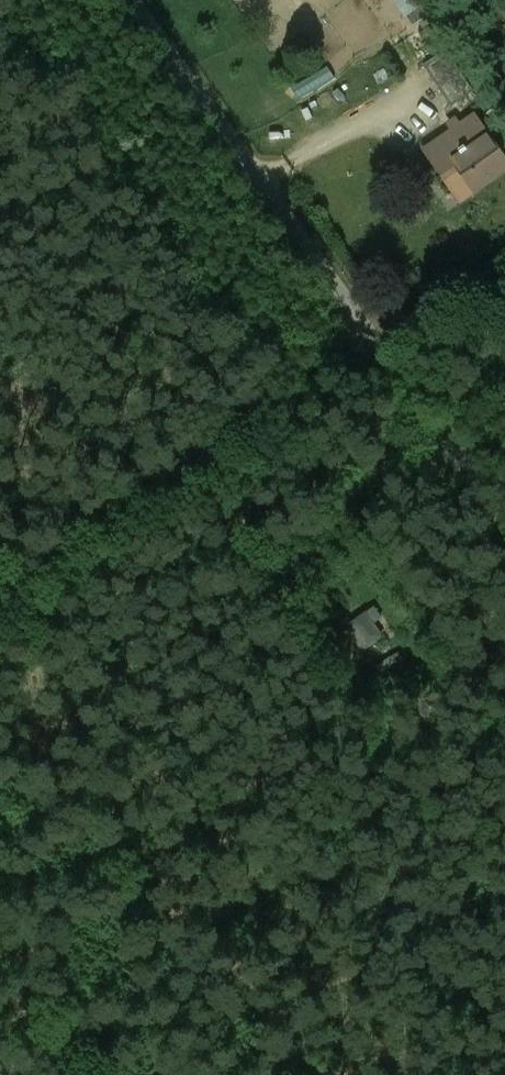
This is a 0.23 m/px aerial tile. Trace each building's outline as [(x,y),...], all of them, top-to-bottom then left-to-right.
[(423,25),(435,15),(423,0),(403,0),(423,25)] [(449,49),(424,65),(451,107),(463,98),(475,90),(449,49)] [(437,143),(445,158),(454,158),(476,193),(504,174),(504,154),(478,116),(437,143)] [(367,611),(349,625),(367,649),(385,636),(367,611)]
